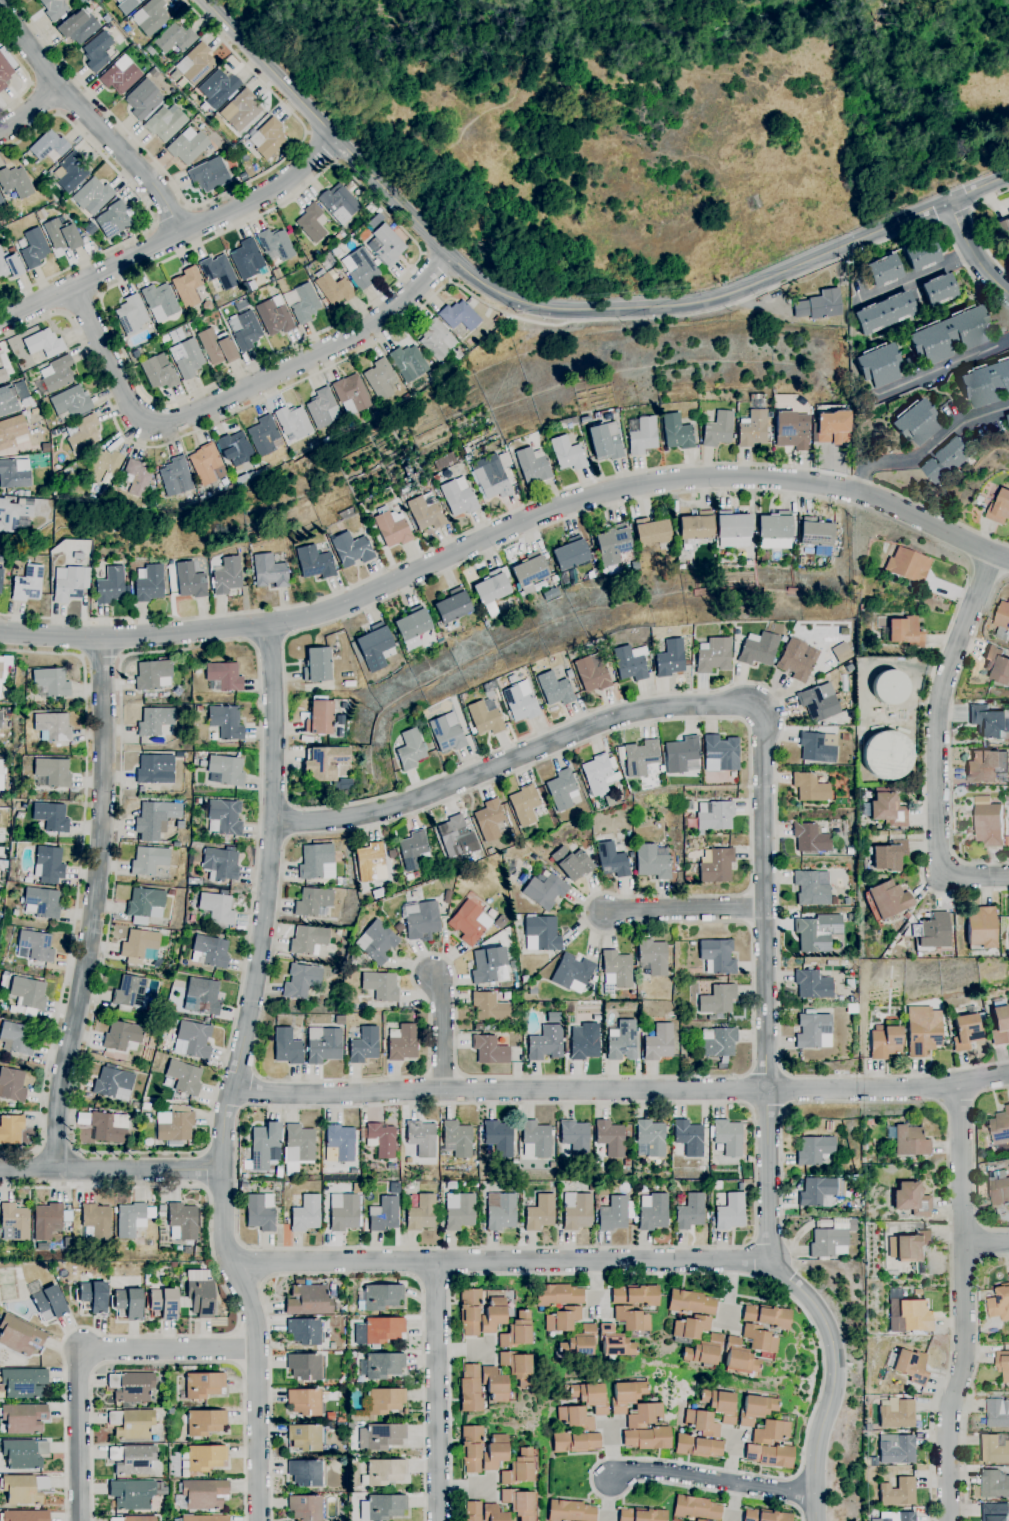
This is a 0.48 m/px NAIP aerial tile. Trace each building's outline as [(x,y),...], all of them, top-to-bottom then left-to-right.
[(46,11),(39,0),(64,0),(63,1),(70,11),(52,24),(44,12),(46,11)] [(119,5),(114,0),(142,0),(137,4),(128,11),(122,3),(119,5)] [(141,8),(150,0),(162,0),(165,3),(161,7),(166,13),(164,15),(169,20),(148,38),(137,26),(129,17),(140,8),(141,8)] [(78,45),(74,40),(72,42),(67,36),(64,39),(55,28),(72,14),(73,15),(81,8),(88,16),(90,14),(100,26),(78,45)] [(164,54),(153,43),(174,22),(177,25),(178,24),(185,31),(188,28),(198,37),(182,53),(174,45),(164,54)] [(94,74),(85,64),(88,61),(83,55),(86,53),(82,48),(103,30),(114,42),(111,45),(117,53),(109,59),(110,60),(94,74)] [(193,86),(182,75),(181,75),(173,67),(201,41),(210,50),(207,53),(211,58),(212,57),(218,63),(193,86)] [(151,56),(144,49),(148,45),(156,52),(151,56)] [(6,87),(0,92),(0,53),(14,73),(9,77),(10,79),(4,83),(6,87)] [(119,96),(110,86),(107,89),(97,79),(124,54),(143,75),(122,94),(121,93),(119,96)] [(154,79),(149,73),(153,68),(159,74),(154,79)] [(207,99),(197,89),(218,69),(228,79),(233,74),(242,84),(214,110),(205,101),(207,99)] [(139,122),(130,112),(133,109),(124,100),(126,98),(125,97),(146,78),(165,98),(159,104),(160,106),(144,121),(142,119),(139,122)] [(237,133),(226,121),(219,113),(230,102),(245,87),(254,97),(252,99),(262,109),(237,133)] [(164,144),(154,133),(152,135),(142,125),(163,105),(168,110),(174,104),(189,119),(164,144)] [(266,161),(254,149),(255,147),(248,139),(272,116),(281,126),(278,129),(283,135),(282,136),(286,141),(280,147),(266,161)] [(180,170),(175,165),(180,160),(176,156),(174,158),(165,149),(166,148),(164,146),(169,141),(171,143),(181,133),(181,134),(189,127),(196,134),(199,130),(211,142),(210,143),(212,145),(207,150),(205,148),(186,167),(185,165),(180,170)] [(53,163),(46,156),(53,149),(52,149),(39,162),(27,149),(47,130),(48,131),(50,130),(59,139),(61,137),(71,146),(60,157),(53,163)] [(67,195),(56,182),(66,172),(58,165),(74,150),(83,159),(80,163),(90,173),(67,195)] [(231,181),(205,193),(202,189),(200,190),(196,182),(192,184),(186,171),(219,156),(231,181)] [(3,192),(0,186),(0,170),(6,167),(8,171),(15,168),(16,170),(22,167),(29,183),(33,181),(35,186),(32,188),(34,193),(19,200),(13,187),(3,192)] [(82,210),(70,198),(93,176),(103,186),(106,183),(116,194),(100,208),(92,200),(82,210)] [(360,207),(348,217),(344,213),(336,220),(331,214),(329,212),(329,213),(327,210),(317,198),(327,189),(328,191),(339,182),(341,185),(342,185),(360,207)] [(107,241),(93,219),(107,210),(106,208),(107,207),(120,199),(127,210),(124,212),(132,223),(130,225),(130,226),(107,241)] [(315,244),(295,222),(306,211),(304,209),(313,201),(323,213),(322,214),(328,220),(322,225),(316,219),(315,221),(326,233),(315,244)] [(39,220),(35,212),(42,208),(46,216),(39,220)] [(12,220),(0,226),(0,220),(4,218),(4,217),(9,214),(12,220)] [(69,251),(67,247),(61,250),(60,247),(54,250),(42,224),(56,217),(60,225),(71,220),(82,245),(69,251)] [(1005,220),(1008,218),(1008,253),(995,224),(1004,219),(1005,220)] [(389,268),(374,253),(374,252),(367,244),(373,238),(373,237),(373,236),(371,234),(383,223),(406,247),(396,257),(398,259),(389,268)] [(28,271),(19,251),(28,246),(22,234),(37,226),(50,252),(44,255),(45,257),(38,261),(40,265),(28,271)] [(281,262),(279,257),(270,261),(266,254),(265,254),(256,235),(268,229),(270,233),(276,230),(277,231),(279,230),(280,231),(284,229),(296,254),(281,262)] [(336,243),(332,238),(338,234),(342,238),(336,243)] [(242,281),(229,253),(241,247),(239,242),(251,237),(265,266),(264,266),(267,272),(260,275),(259,273),(242,281)] [(912,272),(902,249),(930,237),(940,260),(933,263),(934,264),(919,270),(919,269),(912,272)] [(359,292),(347,274),(349,274),(340,261),(362,245),(376,266),(380,264),(384,269),(381,270),(382,271),(380,272),(381,273),(379,275),(380,276),(376,279),(375,277),(372,279),(371,278),(368,281),(370,284),(359,292)] [(9,254),(7,249),(13,246),(15,251),(9,254)] [(2,275),(0,276),(0,250),(2,254),(7,252),(9,256),(14,253),(24,272),(12,278),(10,274),(3,278),(2,275)] [(207,282),(198,262),(199,262),(199,261),(207,257),(208,258),(210,257),(212,261),(216,259),(215,258),(224,253),(239,284),(224,291),(218,277),(207,282)] [(874,288),(864,265),(892,253),(902,276),(895,279),(895,280),(882,286),(881,285),(874,288)] [(185,310),(170,280),(179,276),(179,277),(184,275),(182,271),(194,265),(203,284),(193,289),(200,303),(185,310)] [(276,280),(271,271),(278,268),(282,276),(276,280)] [(330,305),(313,281),(326,272),(335,283),(344,277),(357,295),(346,302),(343,298),(336,303),(335,301),(330,305)] [(931,307),(921,284),(928,281),(941,275),(941,276),(948,273),(958,296),(931,307)] [(299,326),(289,306),(299,302),(293,289),(309,281),(321,308),(315,311),(316,313),(309,316),(311,320),(299,326)] [(157,324),(150,310),(149,310),(140,290),(152,284),(154,289),(166,283),(167,285),(168,284),(180,310),(166,317),(167,319),(157,324)] [(810,325),(809,320),(811,320),(811,316),(795,318),(793,302),(808,300),(808,298),(821,296),(820,290),(838,288),(842,315),(815,319),(816,324),(810,325)] [(863,336),(853,313),(861,310),(861,309),(874,304),(887,299),(886,298),(900,293),(908,290),(917,313),(863,336)] [(127,337),(119,321),(118,321),(115,317),(117,316),(114,311),(120,308),(119,306),(125,303),(124,300),(124,301),(123,299),(136,293),(146,312),(145,312),(149,321),(139,326),(141,330),(127,337)] [(250,302),(247,295),(252,293),(255,300),(250,302)] [(269,337),(254,306),(271,298),(279,294),(284,304),(295,328),(283,334),(281,330),(277,331),(278,332),(269,337)] [(473,309),(466,303),(471,298),(477,304),(473,309)] [(237,311),(234,304),(245,299),(248,306),(237,311)] [(469,332),(460,322),(451,330),(436,314),(446,305),(450,308),(455,303),(457,304),(462,300),(482,320),(469,332)] [(927,366),(922,353),(916,355),(908,336),(915,333),(914,330),(938,320),(939,322),(950,317),(949,315),(972,305),(973,308),(980,305),(990,328),(984,330),(988,341),(963,351),(959,341),(949,345),(953,356),(927,366)] [(241,353),(232,334),(233,334),(227,321),(230,320),(229,318),(236,314),(237,316),(250,310),(263,335),(257,338),(258,340),(251,344),(253,348),(241,353)] [(438,363),(420,344),(422,343),(418,339),(427,329),(424,326),(434,317),(435,318),(436,317),(438,319),(437,320),(449,332),(448,333),(458,343),(438,363)] [(47,359),(42,349),(29,355),(22,340),(48,327),(51,333),(53,333),(56,340),(60,338),(66,350),(47,359)] [(213,366),(212,364),(211,364),(196,334),(211,327),(215,336),(225,331),(227,336),(228,336),(238,358),(226,364),(225,361),(213,366)] [(183,381),(174,362),(174,361),(168,349),(178,344),(193,337),(206,363),(200,366),(201,368),(194,371),(195,375),(183,381)] [(875,389),(870,379),(865,381),(855,358),(862,355),(861,353),(884,343),(885,345),(892,342),(902,365),(895,368),(899,378),(875,389)] [(406,384),(398,372),(387,354),(399,347),(401,351),(408,346),(409,348),(415,344),(430,369),(406,384)] [(135,358),(132,353),(137,350),(140,355),(135,358)] [(167,389),(165,385),(159,388),(158,386),(151,389),(139,363),(154,356),(154,357),(163,353),(168,365),(170,364),(179,383),(167,389)] [(48,394),(41,379),(42,378),(39,371),(50,366),(49,363),(69,354),(74,365),(69,368),(73,375),(71,376),(74,382),(48,394)] [(380,403),(362,374),(370,368),(371,369),(375,367),(372,363),(384,356),(395,375),(385,381),(393,394),(380,403)] [(1001,360),(1008,357),(1008,390),(1008,387),(998,390),(1001,400),(974,408),(972,398),(965,400),(958,376),(965,374),(964,372),(988,364),(989,367),(1002,363),(1001,360)] [(434,377),(430,371),(437,367),(440,373),(434,377)] [(348,416),(341,403),(340,404),(331,384),(343,378),(343,379),(356,373),(372,405),(357,412),(348,416)] [(61,425),(48,399),(79,384),(83,393),(85,391),(87,396),(88,396),(94,408),(82,413),(82,414),(61,425)] [(317,430),(305,405),(310,402),(309,400),(317,396),(315,392),(327,386),(336,405),(326,410),(332,423),(317,430)] [(36,400),(32,392),(37,390),(41,397),(36,400)] [(406,402),(403,396),(408,393),(412,399),(406,402)] [(19,410),(0,417),(0,397),(2,397),(2,399),(14,395),(19,410)] [(919,446),(912,438),(907,442),(891,424),(897,419),(895,417),(914,400),(916,402),(921,398),(937,416),(933,420),(939,428),(919,446)] [(372,413),(369,408),(375,405),(377,410),(372,413)] [(289,444),(273,412),(285,406),(287,410),(294,407),(295,409),(301,406),(314,432),(289,444)] [(739,448),(738,424),(740,424),(740,420),(749,419),(749,410),(766,409),(767,443),(752,444),(753,447),(739,448)] [(716,448),(702,447),(704,423),(715,423),(716,410),(733,412),(731,443),(716,442),(716,448)] [(815,412),(816,444),(847,444),(846,411),(815,412)] [(681,449),(680,446),(666,448),(662,415),(678,412),(680,426),(691,424),(694,448),(681,449)] [(796,451),(796,446),(776,446),(775,412),(794,412),(795,415),(809,414),(809,429),(808,429),(809,446),(809,451),(796,451)] [(74,453),(66,438),(68,437),(64,427),(74,422),(93,413),(99,425),(95,427),(99,434),(96,436),(99,441),(74,453)] [(16,446),(0,452),(0,422),(22,414),(28,433),(14,438),(16,446)] [(260,458),(247,432),(253,429),(252,427),(259,424),(257,419),(269,414),(280,437),(283,444),(275,448),(276,450),(260,458)] [(580,424),(579,418),(589,416),(590,421),(580,424)] [(629,456),(629,450),(630,450),(628,432),(629,432),(628,421),(638,420),(638,418),(654,416),(658,448),(644,449),(644,455),(629,456)] [(596,462),(587,428),(591,427),(591,425),(599,423),(600,425),(615,421),(617,430),(619,429),(621,435),(618,435),(624,457),(611,461),(610,458),(596,462)] [(245,438),(246,438),(246,439),(254,457),(251,458),(251,459),(243,463),(244,463),(240,465),(234,467),(230,459),(226,461),(216,440),(228,434),(229,437),(242,431),(245,438)] [(574,471),(572,466),(559,470),(553,453),(549,440),(565,434),(570,447),(580,443),(586,461),(588,466),(574,471)] [(936,485),(921,468),(926,464),(925,463),(931,457),(933,458),(934,457),(939,463),(941,462),(936,456),(937,455),(936,453),(942,448),(943,449),(952,442),(951,441),(957,435),(958,437),(959,436),(964,442),(966,440),(975,451),(936,485)] [(315,447),(313,442),(319,439),(321,445),(315,447)] [(203,487),(188,456),(196,452),(195,451),(200,449),(199,448),(212,441),(219,456),(218,456),(219,458),(228,475),(203,487)] [(525,484),(514,452),(530,446),(532,453),(541,449),(543,455),(545,455),(552,474),(553,477),(543,481),(542,478),(525,484)] [(98,483),(84,476),(98,448),(110,454),(111,452),(110,452),(111,450),(124,457),(115,475),(105,470),(98,483)] [(167,497),(158,468),(172,464),(170,459),(183,455),(194,489),(167,497)] [(144,499),(128,493),(134,476),(124,472),(129,458),(141,463),(140,466),(148,469),(147,471),(153,473),(144,499)] [(31,486),(0,488),(0,460),(15,459),(15,460),(29,459),(29,468),(29,470),(30,470),(31,486)] [(482,500),(476,488),(480,486),(479,483),(475,485),(469,472),(472,471),(498,459),(509,482),(509,483),(513,493),(501,498),(498,494),(486,500),(486,499),(482,500)] [(267,473),(264,467),(270,464),(273,470),(267,473)] [(238,486),(235,479),(247,473),(250,480),(238,486)] [(434,482),(431,477),(437,473),(440,479),(434,482)] [(453,517),(439,486),(454,479),(454,480),(462,476),(467,488),(469,487),(471,491),(472,490),(473,492),(472,493),(479,509),(467,514),(465,511),(453,517)] [(154,495),(147,493),(150,485),(156,487),(154,495)] [(1004,487),(1008,489),(1008,518),(1006,517),(1003,525),(985,517),(992,503),(996,505),(1004,487)] [(160,499),(157,493),(162,491),(165,497),(160,499)] [(419,531),(406,502),(421,495),(422,496),(430,492),(433,498),(434,498),(435,500),(434,501),(435,503),(437,502),(447,524),(434,530),(432,525),(419,531)] [(982,502),(976,500),(979,494),(985,496),(982,502)] [(19,533),(0,532),(0,521),(0,518),(0,499),(8,499),(8,504),(34,506),(33,518),(19,517),(19,521),(20,521),(19,525),(18,525),(18,529),(19,529),(19,533)] [(386,548),(376,525),(369,528),(364,516),(371,513),(373,517),(378,515),(375,510),(385,505),(387,510),(388,510),(393,523),(403,518),(404,521),(405,521),(409,530),(411,536),(412,536),(413,540),(401,545),(400,543),(386,548)] [(683,547),(682,540),(681,540),(679,517),(698,516),(698,512),(712,511),(714,538),(711,538),(711,542),(700,543),(700,544),(695,544),(695,546),(683,547)] [(720,548),(719,538),(718,538),(717,516),(718,515),(718,511),(731,511),(731,515),(750,514),(751,537),(750,537),(750,547),(720,548)] [(792,539),(759,539),(758,516),(769,516),(769,514),(777,514),(777,511),(791,511),(791,516),(792,539)] [(831,556),(815,555),(816,545),(800,545),(802,517),(816,518),(816,521),(822,522),(822,523),(835,524),(833,546),(832,546),(831,556)] [(639,548),(635,526),(636,526),(635,520),(648,518),(649,523),(667,520),(671,542),(639,548)] [(609,531),(608,529),(613,528),(612,526),(622,523),(622,522),(626,521),(627,527),(609,531)] [(602,568),(595,535),(627,528),(632,549),(618,553),(620,564),(602,568)] [(343,569),(340,564),(341,563),(335,549),(334,550),(329,539),(347,531),(352,541),(365,535),(367,540),(367,541),(374,557),(362,563),(359,558),(352,561),(354,564),(343,569)] [(559,572),(551,551),(582,538),(590,559),(559,572)] [(321,579),(320,574),(302,579),(298,559),(297,559),(295,549),(314,544),(316,555),(330,552),(331,556),(332,558),(331,558),(334,569),(336,575),(321,579)] [(914,590),(905,587),(907,580),(883,571),(888,557),(892,558),(896,547),(930,560),(926,571),(927,571),(922,585),(917,583),(914,590)] [(525,596),(521,588),(520,589),(520,588),(517,590),(514,585),(517,584),(510,568),(521,564),(520,561),(525,559),(524,556),(537,550),(539,555),(540,554),(550,575),(533,583),(532,583),(531,584),(532,585),(544,579),(547,586),(535,591),(525,596)] [(275,588),(274,583),(267,583),(267,586),(255,588),(254,582),(256,582),(254,567),(253,567),(251,555),(271,553),(272,564),(286,562),(288,581),(289,581),(290,586),(275,588)] [(214,596),(213,591),(214,591),(214,587),(211,588),(211,586),(214,585),(210,585),(209,578),(212,577),(212,576),(212,572),(213,572),(213,568),(222,566),(221,558),(238,556),(238,557),(240,557),(241,563),(239,563),(242,588),(228,589),(228,594),(214,596)] [(193,598),(193,595),(179,596),(177,576),(176,576),(175,563),(192,561),(194,574),(205,573),(207,593),(208,593),(208,597),(193,598)] [(25,601),(11,600),(11,596),(12,596),(14,577),(25,577),(26,564),(42,565),(40,600),(25,599),(25,601)] [(134,579),(136,579),(136,570),(136,569),(144,569),(144,564),(161,564),(163,598),(150,599),(150,602),(135,603),(135,599),(135,585),(134,585),(134,583),(134,579)] [(67,604),(52,603),(53,598),(54,598),(54,584),(52,583),(52,581),(55,581),(55,579),(65,580),(66,566),(90,568),(89,589),(82,588),(81,599),(67,598),(67,604)] [(96,604),(95,601),(96,601),(95,581),(106,580),(105,566),(122,566),(123,577),(123,587),(127,587),(127,592),(124,593),(124,600),(110,600),(110,603),(101,604),(96,604)] [(488,615),(484,606),(482,607),(472,586),(483,581),(482,579),(488,576),(487,573),(499,567),(500,569),(506,566),(510,577),(505,579),(512,593),(493,601),(498,611),(488,615)] [(443,625),(433,604),(451,596),(448,592),(461,586),(463,591),(464,590),(472,607),(474,606),(477,610),(474,612),(474,611),(472,612),(443,625)] [(1002,600),(1008,603),(1008,634),(1005,640),(995,636),(998,626),(993,624),(1002,600)] [(407,652),(404,644),(399,646),(397,642),(402,640),(393,622),(410,614),(408,610),(420,605),(422,608),(424,608),(433,628),(418,635),(423,645),(407,652)] [(923,647),(908,647),(908,642),(888,642),(889,620),(904,620),(904,617),(911,617),(911,616),(916,616),(916,632),(923,632),(923,647)] [(370,674),(364,660),(355,639),(372,632),(370,627),(382,621),(384,626),(385,625),(395,646),(381,652),(387,666),(370,674)] [(769,666),(751,661),(750,666),(736,662),(743,639),(744,639),(746,633),(757,637),(759,631),(778,637),(769,666)] [(437,640),(435,634),(440,632),(443,638),(437,640)] [(656,678),(655,674),(656,674),(654,658),(654,655),(665,653),(663,640),(679,637),(684,671),(670,673),(670,676),(656,678)] [(695,674),(695,667),(695,656),(694,656),(694,654),(695,654),(695,649),(697,649),(696,644),(705,644),(705,638),(729,637),(729,671),(717,671),(717,668),(710,668),(710,674),(695,674)] [(804,685),(791,678),(793,673),(787,670),(785,672),(774,667),(788,638),(805,646),(801,656),(813,662),(806,677),(807,678),(804,685)] [(838,664),(830,650),(843,642),(852,656),(838,664)] [(633,681),(632,677),(619,680),(611,649),(627,645),(630,658),(641,655),(642,659),(643,658),(647,678),(633,681)] [(1001,656),(1008,659),(1008,683),(1008,686),(989,678),(991,671),(985,669),(988,661),(983,659),(989,645),(1003,650),(1001,656)] [(309,683),(309,681),(304,681),(303,668),(308,667),(306,667),(305,661),(307,661),(306,648),(329,647),(331,681),(309,683)] [(585,693),(572,662),(587,655),(593,668),(603,664),(612,685),(599,691),(597,688),(585,693)] [(1,683),(0,699),(0,657),(2,657),(12,658),(12,667),(7,667),(6,684),(1,683)] [(136,691),(135,677),(138,676),(137,662),(171,660),(172,677),(169,677),(170,686),(159,687),(160,689),(139,690),(139,691),(136,691)] [(219,692),(219,690),(213,690),(212,681),(205,681),(205,664),(237,663),(237,676),(243,676),(243,691),(237,691),(237,690),(222,691),(222,692),(219,692)] [(40,698),(35,693),(35,687),(32,688),(31,670),(63,668),(64,682),(70,682),(71,696),(65,697),(65,696),(40,698)] [(568,679),(564,671),(569,669),(573,677),(568,679)] [(547,706),(540,689),(535,676),(550,670),(556,682),(566,678),(575,700),(562,706),(560,701),(547,706)] [(893,704),(884,704),(876,699),(872,691),(872,682),(877,674),(885,670),(894,671),(902,676),(906,683),(905,692),(900,700),(893,704)] [(507,684),(504,677),(510,674),(514,681),(507,684)] [(513,723),(512,720),(509,721),(505,712),(508,710),(500,691),(508,687),(508,686),(514,683),(515,684),(525,679),(530,693),(531,693),(540,715),(527,721),(526,717),(513,723)] [(812,723),(805,706),(800,707),(795,694),(800,692),(818,685),(819,686),(829,682),(840,712),(812,723)] [(333,735),(310,735),(310,733),(305,733),(305,720),(310,720),(310,712),(308,712),(308,708),(310,708),(310,701),(312,701),(312,696),(327,697),(327,701),(333,701),(333,735)] [(477,736),(464,706),(480,700),(485,713),(495,708),(504,730),(492,735),(490,730),(477,736)] [(1005,710),(1008,710),(1008,731),(1001,732),(1001,738),(982,739),(982,738),(981,738),(981,734),(978,734),(978,725),(970,725),(969,704),(974,704),(974,705),(988,704),(988,712),(1005,711),(1005,710)] [(219,741),(219,726),(208,726),(207,707),(238,706),(239,726),(243,726),(244,740),(238,740),(238,739),(221,740),(221,741),(219,741)] [(142,737),(137,737),(137,722),(142,722),(142,708),(174,708),(175,725),(160,726),(160,736),(142,736),(142,737)] [(440,753),(438,751),(437,751),(435,746),(436,745),(426,722),(451,711),(457,725),(458,724),(466,743),(467,745),(454,751),(453,748),(440,753)] [(48,742),(48,740),(40,741),(40,731),(34,731),(33,714),(67,713),(68,728),(71,728),(71,741),(48,742)] [(402,772),(393,750),(404,746),(399,733),(415,727),(421,741),(427,757),(414,762),(416,767),(402,772)] [(834,763),(801,760),(802,746),(799,746),(800,731),(804,731),(804,733),(837,735),(834,763)] [(884,780),(874,776),(866,769),(862,759),(863,748),(869,738),(878,733),(889,731),(899,735),(907,742),(911,752),(910,763),(904,773),(895,778),(884,780)] [(666,774),(664,743),(683,741),(683,737),(697,735),(698,741),(697,741),(699,759),(685,761),(686,772),(666,774)] [(718,772),(704,772),(704,742),(703,742),(703,735),(718,735),(718,741),(726,741),(726,737),(738,737),(738,771),(718,771),(718,772)] [(627,778),(624,753),(623,753),(623,745),(635,744),(636,747),(643,746),(642,740),(657,739),(658,745),(657,745),(659,763),(645,764),(646,776),(627,778)] [(310,781),(310,771),(304,772),(304,761),(306,761),(306,749),(310,749),(310,748),(351,747),(351,763),(336,763),(337,781),(310,781)] [(967,781),(967,761),(972,761),(972,751),(980,751),(980,750),(999,750),(999,752),(1007,751),(1007,772),(1006,772),(1006,779),(995,779),(995,781),(972,781),(967,781)] [(591,797),(589,790),(588,790),(587,785),(586,782),(585,782),(584,778),(580,765),(593,760),(592,757),(605,753),(607,759),(613,757),(617,767),(612,769),(613,773),(619,772),(621,779),(615,781),(614,780),(605,783),(608,791),(591,797)] [(140,784),(136,784),(136,769),(139,769),(139,755),(174,755),(173,784),(140,783),(140,784)] [(243,788),(239,787),(239,786),(222,785),(222,786),(220,785),(220,784),(219,784),(219,783),(208,782),(209,772),(207,772),(208,755),(242,758),(241,772),(244,773),(243,788)] [(70,788),(47,787),(47,776),(33,776),(34,759),(68,760),(67,773),(71,774),(70,788)] [(556,813),(550,800),(551,799),(544,783),(557,777),(555,773),(568,768),(572,777),(575,784),(576,784),(576,786),(577,790),(576,790),(578,795),(569,799),(572,806),(556,813)] [(830,801),(797,801),(797,787),(792,787),(792,772),(800,772),(800,773),(816,773),(816,783),(830,783),(830,801)] [(520,828),(507,797),(520,791),(519,788),(532,783),(533,786),(541,805),(531,809),(536,821),(520,828)] [(959,796),(956,793),(955,789),(957,785),(964,786),(967,791),(962,796),(959,796)] [(887,827),(887,826),(884,826),(884,820),(870,820),(869,802),(874,801),(874,792),(894,792),(895,798),(898,798),(898,807),(906,807),(907,827),(887,827)] [(1002,846),(982,846),(981,841),(974,841),(974,796),(989,796),(989,804),(1000,804),(1001,839),(1002,839),(1002,846)] [(484,843),(472,813),(485,808),(483,803),(496,798),(505,820),(495,824),(500,836),(484,843)] [(241,836),(235,836),(235,835),(223,834),(223,835),(217,835),(217,832),(208,832),(208,819),(206,819),(208,800),(235,801),(240,801),(239,814),(236,813),(236,821),(242,822),(241,836)] [(703,836),(696,836),(696,830),(696,813),(698,813),(698,803),(710,803),(710,801),(734,801),(734,816),(731,816),(731,830),(709,830),(703,830),(703,836)] [(159,842),(140,841),(141,833),(134,833),(135,817),(140,817),(141,802),(182,803),(181,819),(165,818),(165,822),(160,822),(159,842)] [(68,833),(62,833),(62,832),(45,832),(45,821),(31,820),(32,803),(65,804),(64,819),(69,819),(68,833)] [(448,858),(445,850),(444,850),(443,846),(442,843),(441,843),(440,839),(435,826),(448,821),(447,818),(460,813),(474,848),(448,858)] [(184,829),(176,829),(176,821),(184,821),(184,829)] [(831,852),(816,852),(796,852),(796,838),(792,838),(792,824),(816,824),(816,834),(831,834),(831,852)] [(405,872),(397,841),(411,838),(409,833),(423,829),(425,834),(424,835),(427,847),(428,847),(428,848),(429,852),(428,852),(430,859),(420,862),(421,868),(405,872)] [(901,873),(895,873),(895,872),(888,872),(888,869),(872,869),(872,847),(885,847),(885,845),(892,845),(892,840),(907,840),(907,844),(907,856),(900,856),(901,873)] [(360,883),(354,850),(368,847),(368,844),(382,841),(382,845),(384,859),(385,861),(385,862),(388,878),(360,883)] [(615,878),(615,873),(601,875),(596,844),(612,841),(615,855),(626,853),(630,876),(615,878)] [(299,880),(298,865),(303,865),(302,845),(333,844),(334,863),(326,864),(326,866),(322,866),(323,878),(321,878),(318,878),(318,879),(317,879),(304,879),(304,880),(299,880)] [(656,880),(656,875),(636,876),(636,844),(656,844),(656,848),(667,848),(668,855),(670,855),(670,860),(670,861),(670,879),(656,880)] [(571,882),(569,880),(556,864),(554,862),(553,863),(552,863),(551,863),(548,859),(550,857),(549,856),(550,856),(563,845),(569,853),(570,852),(572,855),(580,849),(593,864),(596,867),(581,879),(578,876),(571,882)] [(856,855),(846,855),(846,848),(851,848),(851,845),(856,845),(856,855)] [(57,884),(39,883),(40,876),(33,876),(34,864),(35,864),(36,846),(61,848),(60,864),(65,865),(64,879),(58,879),(57,884)] [(154,876),(134,874),(134,875),(130,875),(131,860),(135,860),(136,847),(170,849),(169,866),(155,865),(154,876)] [(223,883),(207,881),(209,870),(201,869),(204,847),(224,850),(225,847),(234,848),(234,852),(237,853),(235,866),(239,867),(237,881),(233,881),(233,880),(223,878),(223,883)] [(699,882),(698,863),(700,863),(700,857),(704,857),(704,850),(710,850),(710,849),(729,849),(729,848),(734,848),(734,863),(729,863),(730,882),(699,882)] [(871,856),(863,856),(863,848),(871,848),(871,856)] [(8,869),(0,868),(0,860),(8,861),(8,869)] [(407,881),(405,875),(417,871),(419,877),(407,881)] [(802,905),(796,905),(796,893),(799,893),(799,886),(793,886),(793,871),(800,871),(800,872),(817,872),(817,886),(829,886),(829,904),(802,905)] [(523,884),(517,880),(523,872),(529,876),(523,884)] [(547,913),(542,909),(542,908),(531,900),(531,901),(520,893),(533,877),(542,884),(550,873),(569,887),(561,899),(556,895),(552,901),(554,903),(547,913)] [(875,921),(862,894),(867,891),(866,890),(891,878),(895,886),(898,884),(902,893),(907,891),(908,893),(909,893),(914,905),(901,911),(900,911),(880,920),(880,919),(875,921)] [(58,920),(55,920),(55,919),(35,917),(35,914),(25,913),(26,904),(23,904),(25,887),(59,891),(57,903),(59,903),(59,905),(60,906),(58,920)] [(147,926),(132,924),(133,916),(129,915),(129,916),(126,916),(127,901),(130,901),(132,887),(166,891),(164,908),(163,908),(162,918),(149,917),(148,917),(147,926)] [(317,917),(299,915),(299,916),(293,915),(295,901),(300,901),(302,887),(333,890),(332,907),(318,906),(317,917)] [(374,899),(371,892),(382,888),(385,895),(374,899)] [(233,926),(227,925),(227,924),(210,922),(210,919),(203,919),(204,910),(197,909),(199,892),(219,895),(219,890),(228,891),(227,896),(231,896),(229,910),(234,911),(233,926)] [(449,904),(443,902),(444,898),(445,890),(452,892),(449,904)] [(471,948),(459,939),(463,934),(456,929),(455,931),(446,924),(449,919),(450,920),(460,908),(467,899),(482,911),(480,913),(492,922),(486,930),(485,929),(483,932),(483,933),(482,934),(482,933),(476,941),(474,942),(475,943),(471,948)] [(420,942),(420,939),(407,941),(406,935),(407,934),(404,918),(405,918),(403,907),(413,905),(413,903),(417,902),(417,903),(436,901),(440,932),(430,934),(431,941),(420,942)] [(980,948),(980,944),(968,945),(966,908),(978,908),(978,907),(995,907),(995,910),(994,910),(995,948),(980,948)] [(906,920),(902,916),(906,911),(911,915),(906,920)] [(948,947),(917,947),(917,936),(911,936),(911,925),(920,925),(920,920),(930,919),(930,918),(932,918),(932,912),(948,912),(948,947)] [(540,951),(540,950),(536,951),(536,950),(526,950),(526,936),(525,936),(524,917),(525,917),(525,915),(535,914),(535,916),(536,916),(536,917),(555,917),(556,936),(560,936),(560,951),(555,951),(555,950),(542,951),(540,951)] [(500,930),(493,924),(500,915),(508,921),(500,930)] [(799,953),(799,933),(794,933),(793,918),(799,918),(799,920),(816,919),(816,915),(842,915),(843,935),(830,935),(830,952),(799,953)] [(379,968),(374,964),(375,963),(362,951),(362,950),(354,943),(363,933),(363,932),(375,918),(400,941),(392,949),(390,947),(384,953),(389,957),(379,968)] [(398,933),(394,928),(400,923),(404,928),(398,933)] [(318,956),(312,955),(308,955),(306,955),(292,953),(289,953),(290,939),(294,939),(295,925),(330,929),(328,946),(319,945),(318,956)] [(142,967),(126,964),(127,957),(126,957),(120,956),(122,942),(127,942),(129,929),(161,933),(161,930),(168,931),(167,938),(161,937),(159,950),(158,950),(156,960),(143,959),(142,964),(142,967)] [(30,949),(28,949),(27,958),(17,956),(18,947),(17,947),(19,930),(51,935),(49,949),(54,950),(52,964),(29,960),(30,949)] [(226,969),(203,965),(203,964),(191,961),(193,951),(191,951),(195,934),(228,941),(225,955),(229,956),(226,969)] [(648,977),(648,973),(638,973),(638,963),(637,943),(636,943),(636,939),(647,939),(647,938),(651,938),(651,943),(665,942),(666,958),(665,958),(666,976),(648,977)] [(716,974),(712,974),(712,973),(706,973),(706,960),(700,960),(700,941),(726,940),(732,940),(733,952),(729,952),(729,960),(735,960),(736,974),(729,974),(717,974),(716,974)] [(473,985),(471,971),(475,970),(475,968),(474,969),(474,965),(472,951),(483,949),(504,946),(507,965),(505,965),(507,979),(504,979),(504,978),(500,979),(500,980),(496,981),(497,981),(493,982),(491,982),(478,984),(478,985),(473,985)] [(613,988),(613,984),(604,984),(604,974),(602,974),(602,956),(601,956),(601,950),(616,950),(616,956),(630,955),(630,966),(634,966),(634,971),(631,971),(631,988),(618,988),(613,988)] [(579,994),(568,988),(567,990),(549,981),(561,958),(561,957),(564,952),(574,957),(573,960),(580,963),(583,958),(596,965),(591,974),(585,986),(584,985),(579,994)] [(306,1000),(288,998),(282,997),(284,982),(290,983),(291,975),(288,975),(290,963),(295,964),(295,965),(322,968),(320,988),(308,986),(306,1000)] [(832,998),(812,999),(812,998),(798,998),(798,984),(795,984),(795,970),(798,970),(818,970),(818,982),(832,981),(832,998)] [(398,1002),(394,1002),(394,1001),(380,1001),(374,1001),(375,990),(361,990),(361,973),(396,974),(395,988),(398,988),(398,1002)] [(130,1013),(118,1011),(119,1005),(117,1005),(111,1004),(114,989),(119,990),(122,974),(147,979),(144,995),(148,996),(146,1009),(131,1007),(130,1013)] [(521,983),(520,976),(527,975),(528,982),(521,983)] [(35,1018),(24,1016),(26,1008),(20,1006),(22,997),(8,995),(12,976),(45,983),(43,996),(46,997),(43,1012),(39,1011),(40,1010),(36,1009),(35,1018)] [(219,1016),(195,1012),(183,1010),(185,996),(186,996),(189,977),(219,982),(216,1001),(221,1002),(219,1016)] [(715,1013),(699,1013),(699,996),(712,996),(712,984),(736,984),(736,998),(731,998),(731,1012),(715,1012),(715,1013)] [(536,996),(528,996),(528,986),(536,986),(536,996)] [(509,1020),(475,1020),(475,1006),(471,1006),(471,992),(475,992),(490,992),(491,992),(495,992),(495,1003),(509,1003),(509,1020)] [(991,1008),(1008,1005),(1008,1036),(1007,1036),(1008,1043),(992,1045),(990,1030),(995,1029),(991,1008)] [(924,1058),(908,1058),(908,1046),(908,1021),(908,1007),(932,1007),(931,1011),(942,1011),(941,1046),(934,1046),(934,1051),(924,1051),(924,1058)] [(953,1053),(951,1044),(953,1044),(952,1037),(956,1037),(955,1033),(956,1032),(953,1017),(976,1013),(979,1029),(982,1028),(984,1040),(968,1043),(970,1050),(953,1053)] [(803,1049),(795,1049),(795,1034),(801,1034),(801,1026),(798,1026),(798,1014),(804,1014),(831,1014),(831,1035),(822,1035),(822,1048),(803,1048),(803,1049)] [(335,1025),(335,1016),(343,1015),(344,1024),(335,1025)] [(125,1052),(102,1047),(105,1033),(108,1034),(111,1020),(144,1027),(140,1044),(127,1041),(125,1052)] [(208,1061),(201,1060),(202,1058),(184,1055),(173,1053),(176,1039),(180,1020),(206,1025),(212,1026),(209,1038),(208,1038),(208,1039),(206,1039),(205,1045),(211,1046),(208,1061)] [(621,1060),(606,1060),(606,1055),(607,1055),(607,1037),(608,1037),(608,1030),(618,1030),(618,1020),(635,1020),(635,1050),(636,1050),(636,1059),(625,1059),(625,1055),(621,1055),(621,1060)] [(4,1042),(0,1041),(0,1031),(2,1021),(30,1027),(27,1043),(34,1045),(32,1058),(26,1057),(27,1055),(2,1049),(4,1042)] [(584,1061),(570,1060),(570,1057),(571,1057),(571,1041),(571,1027),(582,1027),(582,1023),(599,1023),(598,1057),(584,1057),(584,1061)] [(657,1061),(643,1061),(643,1057),(644,1057),(644,1043),(644,1041),(644,1037),(655,1036),(654,1023),(671,1023),(671,1037),(672,1037),(672,1057),(657,1057),(657,1061)] [(402,1061),(387,1061),(387,1058),(388,1058),(388,1043),(388,1042),(388,1038),(389,1038),(388,1030),(399,1030),(399,1024),(416,1024),(416,1058),(402,1058),(402,1061)] [(542,1061),(528,1061),(528,1049),(528,1036),(542,1036),(542,1025),(561,1025),(561,1043),(562,1043),(562,1048),(562,1058),(549,1058),(550,1055),(546,1055),(544,1055),(542,1055),(542,1061)] [(886,1059),(871,1059),(870,1052),(871,1052),(871,1031),(875,1031),(875,1025),(883,1025),(883,1031),(884,1031),(884,1026),(901,1026),(902,1045),(901,1045),(901,1054),(886,1054),(886,1059)] [(363,1063),(349,1063),(349,1059),(349,1040),(360,1040),(360,1026),(377,1026),(377,1058),(363,1058),(363,1063)] [(288,1064),(288,1062),(283,1062),(283,1061),(275,1061),(274,1028),(291,1027),(291,1041),(302,1041),(302,1064),(288,1064)] [(321,1064),(307,1065),(307,1059),(308,1059),(307,1028),(321,1028),(321,1029),(341,1028),(341,1060),(321,1060),(321,1064)] [(713,1057),(700,1057),(700,1039),(702,1039),(702,1029),(713,1029),(713,1028),(737,1028),(737,1042),(733,1042),(733,1056),(713,1056),(713,1057)] [(477,1064),(477,1049),(472,1049),(471,1034),(477,1034),(477,1036),(495,1035),(495,1047),(508,1047),(509,1063),(477,1064)] [(196,1098),(192,1097),(193,1095),(178,1091),(174,1090),(177,1079),(164,1075),(169,1059),(183,1063),(182,1063),(202,1069),(198,1083),(201,1084),(196,1098)] [(127,1102),(95,1093),(95,1094),(91,1093),(95,1079),(98,1080),(102,1067),(104,1067),(105,1063),(115,1066),(114,1069),(135,1075),(127,1102)] [(18,1101),(0,1098),(0,1067),(24,1072),(21,1087),(26,1088),(24,1103),(18,1102),(18,1101)] [(1004,1105),(1008,1104),(1008,1147),(1004,1148),(1004,1149),(1003,1150),(1003,1147),(995,1149),(990,1119),(996,1117),(996,1113),(1005,1111),(1004,1105)] [(157,1141),(157,1119),(162,1118),(162,1113),(171,1112),(171,1105),(190,1107),(190,1112),(194,1112),(193,1127),(191,1126),(191,1140),(157,1141)] [(126,1144),(109,1143),(109,1142),(93,1141),(95,1127),(90,1126),(90,1125),(76,1124),(77,1112),(91,1113),(91,1111),(98,1112),(98,1109),(114,1110),(114,1114),(128,1116),(127,1129),(130,1130),(129,1134),(127,1134),(126,1144)] [(20,1144),(0,1144),(0,1126),(0,1115),(20,1116),(20,1115),(24,1115),(24,1130),(20,1130),(20,1144)] [(896,1155),(895,1125),(906,1124),(906,1120),(915,1119),(916,1128),(923,1127),(924,1140),(929,1140),(929,1142),(930,1142),(930,1153),(930,1154),(896,1155)] [(550,1158),(533,1158),(533,1156),(523,1156),(523,1144),(522,1144),(522,1140),(521,1140),(521,1139),(522,1139),(522,1126),(521,1126),(521,1120),(536,1120),(536,1125),(550,1126),(550,1158)] [(589,1158),(572,1158),(572,1144),(560,1144),(560,1124),(560,1120),(575,1120),(575,1124),(589,1124),(589,1158)] [(624,1157),(607,1157),(607,1144),(596,1144),(596,1140),(595,1140),(595,1138),(596,1138),(596,1127),(594,1127),(594,1120),(609,1120),(609,1125),(624,1125),(624,1157)] [(664,1157),(637,1157),(637,1144),(636,1144),(636,1125),(636,1120),(651,1120),(651,1123),(664,1123),(664,1133),(668,1133),(668,1140),(664,1140),(664,1144),(664,1148),(664,1157)] [(702,1157),(685,1157),(685,1143),(674,1143),(674,1126),(673,1126),(673,1120),(688,1120),(688,1125),(702,1125),(702,1157)] [(741,1157),(724,1156),(724,1143),(713,1143),(713,1123),(712,1123),(712,1120),(727,1120),(727,1123),(741,1123),(741,1142),(741,1157)] [(418,1158),(417,1145),(407,1145),(406,1124),(406,1121),(421,1121),(421,1124),(434,1124),(435,1158),(418,1158)] [(471,1158),(454,1158),(454,1151),(445,1151),(445,1144),(443,1144),(443,1140),(443,1138),(443,1127),(442,1127),(442,1121),(457,1121),(457,1126),(471,1126),(471,1150),(473,1150),(473,1156),(471,1156),(471,1158)] [(512,1158),(495,1158),(495,1144),(488,1144),(488,1145),(484,1145),(484,1140),(483,1140),(483,1139),(484,1139),(484,1125),(483,1125),(483,1121),(498,1121),(498,1124),(512,1124),(512,1158)] [(269,1171),(252,1171),(252,1163),(251,1164),(251,1160),(252,1160),(252,1127),(266,1127),(266,1122),(280,1122),(280,1140),(280,1144),(280,1147),(269,1148),(269,1171)] [(299,1176),(286,1176),(286,1161),(286,1130),(286,1124),(300,1124),(300,1129),(314,1129),(314,1161),(299,1161),(299,1176)] [(394,1158),(377,1158),(377,1139),(374,1139),(374,1146),(366,1146),(366,1139),(366,1124),(381,1124),(381,1128),(384,1128),(384,1124),(386,1124),(386,1127),(394,1126),(394,1158)] [(354,1162),(337,1162),(337,1161),(327,1160),(327,1148),(326,1148),(326,1125),(340,1125),(340,1127),(354,1127),(354,1162)] [(801,1166),(797,1166),(797,1151),(800,1151),(800,1137),(835,1137),(835,1155),(820,1155),(820,1165),(801,1165),(801,1166)] [(1005,1177),(1008,1176),(1008,1205),(1002,1206),(1002,1203),(991,1205),(988,1190),(989,1190),(988,1181),(990,1180),(989,1177),(996,1176),(995,1171),(1004,1169),(1005,1177)] [(831,1206),(804,1206),(798,1206),(798,1192),(804,1192),(804,1178),(836,1178),(836,1196),(822,1195),(822,1196),(831,1196),(831,1206)] [(260,1232),(260,1226),(247,1227),(247,1212),(246,1212),(246,1207),(247,1207),(247,1202),(246,1202),(245,1196),(247,1196),(247,1195),(263,1194),(275,1194),(275,1189),(273,1189),(262,1189),(262,1183),(273,1182),(273,1183),(282,1183),(282,1206),(274,1207),(275,1212),(275,1214),(274,1214),(274,1232),(260,1232)] [(926,1217),(926,1216),(912,1216),(912,1209),(894,1209),(893,1190),(898,1190),(898,1182),(919,1182),(919,1192),(918,1192),(918,1196),(931,1195),(931,1216),(926,1217)] [(715,1231),(715,1212),(715,1211),(715,1207),(726,1207),(726,1193),(743,1192),(743,1207),(743,1226),(729,1227),(729,1230),(725,1230),(725,1231),(715,1231)] [(501,1231),(486,1231),(486,1227),(487,1227),(486,1213),(486,1212),(486,1206),(486,1193),(498,1193),(498,1194),(514,1193),(515,1228),(501,1228),(501,1231)] [(577,1231),(562,1231),(562,1227),(563,1227),(563,1208),(563,1193),(575,1193),(575,1194),(591,1193),(591,1228),(577,1228),(577,1231)] [(653,1231),(638,1231),(638,1227),(638,1213),(637,1213),(637,1211),(638,1211),(638,1207),(640,1207),(640,1196),(649,1196),(649,1193),(666,1193),(666,1219),(670,1219),(670,1222),(667,1222),(667,1227),(653,1227),(653,1231)] [(689,1230),(674,1230),(674,1224),(675,1224),(675,1212),(674,1212),(674,1206),(685,1206),(685,1193),(702,1193),(702,1225),(689,1225),(689,1230)] [(305,1231),(291,1232),(291,1228),(291,1208),(302,1207),(302,1194),(319,1194),(319,1228),(305,1228),(305,1231)] [(344,1232),(330,1232),(330,1228),(330,1214),(330,1212),(330,1208),(330,1194),(341,1194),(358,1194),(358,1228),(344,1228),(344,1232)] [(420,1231),(406,1231),(406,1227),(406,1213),(406,1212),(407,1212),(407,1207),(417,1207),(418,1194),(435,1194),(434,1222),(436,1222),(436,1223),(435,1223),(435,1224),(434,1224),(434,1228),(420,1228),(420,1231)] [(460,1231),(445,1231),(445,1226),(446,1226),(445,1199),(445,1194),(474,1194),(474,1226),(460,1226),(460,1231)] [(539,1231),(524,1231),(524,1225),(525,1225),(525,1216),(524,1216),(524,1214),(525,1214),(525,1213),(525,1212),(525,1207),(536,1207),(536,1194),(553,1194),(553,1226),(539,1226),(539,1231)] [(633,1219),(627,1219),(627,1228),(611,1228),(611,1231),(598,1231),(598,1207),(609,1207),(609,1195),(626,1195),(626,1201),(628,1201),(628,1196),(631,1196),(631,1201),(633,1201),(633,1217),(633,1219)] [(384,1231),(369,1231),(369,1217),(368,1217),(368,1207),(380,1207),(380,1196),(398,1196),(398,1216),(397,1216),(397,1228),(389,1228),(389,1227),(383,1227),(384,1231)] [(29,1240),(12,1240),(3,1240),(3,1227),(1,1227),(1,1209),(0,1209),(1,1203),(15,1203),(15,1208),(29,1208),(29,1240)] [(51,1241),(34,1241),(34,1206),(48,1207),(48,1203),(63,1203),(63,1207),(62,1207),(62,1211),(72,1211),(71,1221),(62,1221),(62,1227),(62,1232),(51,1232),(51,1241)] [(110,1241),(93,1240),(93,1227),(82,1227),(82,1207),(81,1207),(81,1203),(96,1203),(96,1206),(110,1206),(110,1212),(110,1237),(110,1241)] [(135,1239),(117,1239),(117,1219),(118,1219),(118,1206),(132,1206),(132,1203),(146,1203),(146,1207),(155,1207),(155,1218),(146,1218),(146,1219),(146,1227),(135,1227),(135,1239)] [(197,1240),(180,1241),(180,1238),(171,1238),(170,1227),(168,1227),(168,1207),(168,1203),(182,1203),(182,1206),(196,1206),(197,1240)] [(813,1257),(809,1257),(809,1243),(812,1243),(812,1229),(831,1229),(831,1219),(855,1219),(855,1232),(846,1232),(846,1246),(845,1246),(845,1254),(833,1254),(833,1257),(813,1257)] [(925,1278),(915,1278),(915,1263),(897,1263),(896,1257),(889,1257),(889,1237),(897,1237),(897,1236),(916,1236),(916,1230),(931,1230),(931,1246),(930,1246),(930,1251),(924,1251),(924,1263),(923,1263),(923,1264),(925,1264),(925,1278)] [(213,1318),(198,1318),(198,1313),(191,1313),(191,1299),(186,1299),(186,1279),(212,1279),(213,1318)] [(98,1314),(90,1314),(90,1310),(82,1310),(82,1302),(78,1302),(78,1283),(90,1283),(90,1282),(105,1282),(105,1313),(101,1313),(101,1311),(98,1311),(98,1314)] [(1000,1284),(1008,1282),(1008,1320),(1001,1321),(1000,1315),(989,1317),(986,1298),(997,1296),(995,1287),(1001,1286),(1000,1284)] [(54,1320),(52,1315),(43,1320),(40,1313),(39,1314),(30,1297),(41,1292),(41,1291),(54,1284),(67,1309),(66,1309),(68,1313),(54,1320)] [(555,1306),(536,1306),(536,1285),(554,1285),(554,1284),(564,1284),(564,1286),(569,1286),(569,1288),(583,1288),(583,1304),(555,1304),(555,1306)] [(332,1314),(285,1314),(284,1290),(291,1290),(291,1285),(326,1285),(326,1297),(331,1297),(331,1303),(334,1303),(334,1311),(332,1311),(332,1314)] [(383,1311),(364,1311),(363,1286),(403,1285),(403,1299),(398,1299),(398,1306),(383,1306),(383,1311)] [(658,1306),(640,1306),(640,1303),(626,1304),(611,1304),(611,1288),(619,1288),(619,1287),(625,1286),(625,1288),(638,1288),(638,1285),(642,1285),(642,1286),(647,1286),(647,1285),(658,1285),(658,1306)] [(714,1315),(685,1311),(685,1312),(667,1310),(671,1288),(679,1290),(678,1290),(703,1294),(703,1296),(709,1297),(709,1299),(716,1300),(714,1315)] [(141,1321),(126,1321),(126,1317),(118,1317),(118,1309),(113,1309),(113,1290),(126,1290),(126,1289),(140,1289),(141,1321)] [(176,1321),(161,1321),(161,1316),(153,1317),(153,1310),(149,1310),(148,1290),(161,1290),(161,1289),(176,1289),(176,1321)] [(463,1336),(463,1328),(461,1328),(461,1322),(460,1322),(460,1290),(480,1289),(480,1301),(481,1301),(481,1307),(478,1307),(478,1322),(478,1336),(463,1336)] [(481,1333),(481,1315),(486,1315),(485,1306),(488,1306),(488,1302),(489,1302),(489,1298),(505,1297),(505,1306),(506,1306),(506,1324),(495,1325),(495,1331),(495,1333),(481,1333)] [(933,1331),(927,1331),(904,1331),(904,1317),(900,1317),(900,1319),(891,1319),(891,1298),(900,1298),(900,1300),(919,1300),(927,1300),(927,1303),(926,1303),(926,1306),(927,1306),(928,1311),(932,1311),(932,1315),(933,1315),(933,1331)] [(787,1331),(772,1328),(769,1328),(770,1325),(741,1320),(744,1305),(751,1306),(752,1305),(758,1306),(758,1304),(791,1310),(787,1331)] [(545,1331),(545,1315),(549,1315),(549,1314),(554,1314),(554,1312),(563,1311),(562,1306),(581,1306),(581,1321),(576,1321),(576,1322),(572,1322),(572,1331),(545,1331)] [(641,1331),(623,1331),(623,1321),(615,1321),(613,1321),(613,1307),(631,1307),(631,1311),(641,1311),(641,1313),(645,1313),(645,1315),(650,1315),(650,1330),(641,1330),(641,1331)] [(515,1347),(498,1347),(498,1334),(509,1334),(509,1325),(512,1325),(512,1320),(517,1320),(517,1310),(522,1310),(530,1310),(530,1320),(530,1344),(515,1344),(515,1347)] [(29,1358),(0,1344),(0,1336),(3,1330),(0,1329),(0,1324),(5,1313),(47,1334),(40,1347),(28,1342),(27,1344),(34,1347),(29,1358)] [(699,1340),(681,1337),(672,1336),(674,1320),(678,1321),(678,1320),(683,1320),(683,1318),(692,1319),(693,1314),(711,1317),(709,1331),(707,1331),(700,1330),(699,1340)] [(299,1345),(299,1342),(291,1342),(291,1334),(286,1334),(286,1319),(319,1318),(319,1321),(322,1321),(323,1344),(319,1344),(319,1345),(299,1345)] [(380,1350),(371,1350),(371,1344),(366,1344),(365,1318),(404,1318),(404,1333),(400,1333),(400,1339),(386,1340),(386,1344),(380,1344),(380,1350)] [(775,1353),(766,1352),(748,1349),(750,1339),(741,1337),(743,1323),(761,1326),(761,1331),(769,1332),(769,1334),(774,1335),(774,1337),(778,1337),(775,1353)] [(563,1356),(558,1356),(558,1348),(558,1343),(568,1343),(568,1338),(572,1338),(572,1334),(581,1334),(581,1324),(595,1324),(595,1342),(592,1342),(592,1355),(573,1355),(568,1355),(563,1355),(563,1356)] [(628,1356),(602,1356),(602,1341),(599,1341),(599,1324),(612,1324),(612,1334),(622,1334),(622,1338),(626,1338),(626,1343),(636,1342),(636,1348),(637,1348),(637,1354),(628,1354),(628,1356)] [(715,1365),(696,1362),(696,1363),(691,1362),(681,1360),(683,1348),(692,1349),(693,1344),(697,1345),(698,1341),(707,1342),(709,1332),(722,1334),(720,1347),(718,1346),(715,1365)] [(750,1374),(734,1371),(725,1369),(725,1367),(727,1353),(724,1353),(727,1335),(740,1338),(739,1348),(748,1350),(747,1353),(752,1354),(751,1359),(761,1360),(760,1365),(758,1373),(750,1371),(750,1374)] [(923,1387),(909,1382),(911,1378),(907,1376),(907,1375),(893,1370),(894,1367),(886,1365),(891,1352),(898,1355),(901,1348),(918,1354),(918,1352),(927,1356),(922,1370),(929,1372),(923,1387)] [(995,1351),(1008,1351),(1008,1382),(1008,1383),(1004,1383),(1004,1372),(998,1372),(998,1366),(996,1366),(995,1351)] [(531,1389),(517,1389),(517,1379),(513,1379),(513,1375),(509,1375),(509,1365),(498,1365),(498,1352),(516,1352),(516,1355),(530,1355),(531,1373),(531,1389)] [(386,1380),(366,1380),(366,1354),(405,1353),(405,1368),(400,1368),(400,1375),(386,1375),(386,1380)] [(320,1381),(299,1381),(299,1377),(291,1377),(291,1369),(286,1369),(286,1354),(319,1354),(319,1356),(323,1356),(323,1379),(320,1379),(320,1381)] [(482,1411),(459,1411),(459,1403),(460,1403),(460,1393),(460,1379),(462,1379),(462,1372),(463,1372),(463,1364),(479,1364),(479,1379),(479,1393),(480,1393),(480,1395),(482,1395),(482,1411)] [(507,1403),(490,1403),(490,1398),(489,1398),(489,1395),(490,1395),(490,1393),(486,1393),(486,1385),(481,1385),(481,1366),(496,1366),(496,1375),(506,1375),(507,1393),(507,1403)] [(7,1391),(0,1391),(0,1384),(1,1384),(1,1369),(47,1369),(47,1385),(34,1385),(34,1386),(41,1386),(41,1388),(44,1388),(44,1395),(42,1395),(42,1398),(7,1399),(7,1391)] [(133,1408),(122,1408),(122,1402),(114,1402),(114,1391),(120,1391),(120,1387),(109,1387),(109,1386),(108,1386),(107,1376),(109,1376),(109,1375),(122,1375),(122,1373),(155,1373),(155,1388),(149,1388),(150,1402),(133,1402),(133,1408)] [(205,1399),(185,1399),(185,1398),(179,1398),(179,1392),(185,1392),(185,1373),(225,1373),(225,1388),(220,1388),(220,1395),(205,1395),(205,1399)] [(612,1415),(611,1398),(615,1398),(614,1383),(630,1382),(632,1382),(638,1382),(648,1382),(648,1385),(648,1389),(648,1394),(638,1394),(639,1399),(634,1399),(634,1404),(625,1404),(626,1414),(612,1415)] [(594,1416),(594,1406),(585,1406),(584,1402),(580,1402),(579,1397),(570,1398),(569,1385),(579,1385),(585,1384),(603,1384),(604,1398),(607,1398),(607,1415),(594,1416)] [(368,1421),(350,1421),(349,1413),(367,1413),(367,1389),(406,1389),(406,1404),(401,1404),(401,1410),(388,1411),(388,1415),(386,1415),(386,1421),(380,1421),(380,1415),(375,1415),(375,1421),(368,1421)] [(734,1425),(721,1423),(722,1414),(713,1412),(714,1408),(709,1408),(710,1403),(700,1402),(701,1389),(711,1391),(711,1390),(716,1391),(736,1393),(734,1408),(736,1408),(734,1425)] [(320,1416),(299,1416),(299,1413),(291,1413),(291,1405),(287,1405),(287,1390),(320,1390),(320,1391),(324,1391),(324,1412),(320,1412),(320,1416)] [(752,1427),(739,1426),(741,1409),(744,1409),(746,1395),(779,1399),(778,1412),(768,1411),(767,1415),(763,1415),(763,1419),(753,1417),(752,1427)] [(1003,1400),(1008,1400),(1008,1426),(986,1426),(986,1398),(990,1398),(989,1395),(1000,1395),(1000,1398),(1002,1398),(1003,1400)] [(914,1427),(880,1427),(880,1406),(889,1406),(889,1398),(898,1398),(898,1399),(914,1399),(914,1427)] [(627,1429),(626,1415),(628,1415),(628,1414),(635,1414),(635,1404),(662,1403),(663,1419),(658,1419),(658,1420),(655,1420),(655,1423),(644,1423),(645,1428),(627,1429)] [(48,1404),(48,1421),(42,1421),(42,1424),(45,1424),(45,1431),(42,1431),(42,1434),(7,1434),(7,1433),(0,1433),(0,1418),(1,1418),(1,1416),(0,1416),(0,1408),(1,1408),(1,1405),(48,1404)] [(576,1431),(576,1426),(567,1426),(567,1424),(562,1424),(562,1423),(558,1423),(557,1407),(566,1407),(584,1406),(585,1416),(591,1416),(591,1417),(593,1417),(594,1431),(576,1431)] [(718,1438),(700,1436),(701,1431),(692,1430),(692,1427),(688,1427),(688,1426),(684,1426),(686,1409),(695,1410),(713,1413),(712,1423),(718,1424),(720,1424),(718,1438)] [(150,1439),(114,1439),(114,1428),(122,1428),(122,1425),(109,1425),(109,1424),(108,1424),(108,1413),(109,1413),(109,1412),(122,1411),(122,1410),(154,1410),(155,1426),(149,1426),(150,1439)] [(187,1437),(187,1411),(226,1410),(226,1425),(222,1426),(222,1432),(207,1432),(207,1436),(187,1437)] [(769,1445),(751,1443),(753,1428),(762,1429),(763,1419),(790,1423),(788,1439),(784,1438),(784,1439),(780,1438),(779,1437),(778,1441),(770,1440),(769,1445)] [(386,1450),(367,1450),(359,1449),(359,1428),(367,1428),(367,1424),(406,1424),(406,1439),(401,1439),(401,1446),(386,1445),(386,1450)] [(300,1452),(300,1448),(292,1448),(292,1440),(287,1440),(287,1425),(323,1425),(324,1446),(327,1446),(327,1449),(321,1449),(321,1451),(300,1452)] [(480,1473),(465,1473),(464,1466),(463,1466),(463,1459),(462,1459),(462,1446),(462,1442),(461,1426),(482,1426),(482,1438),(482,1441),(482,1445),(480,1445),(480,1459),(480,1473)] [(637,1449),(637,1447),(630,1447),(630,1446),(623,1446),(622,1431),(637,1430),(651,1429),(651,1427),(653,1427),(653,1426),(669,1426),(670,1448),(651,1448),(651,1449),(637,1449)] [(569,1452),(569,1451),(565,1452),(565,1451),(554,1452),(553,1432),(564,1432),(564,1431),(567,1431),(568,1434),(585,1433),(599,1432),(600,1448),(592,1448),(592,1450),(585,1450),(585,1451),(569,1452)] [(704,1458),(674,1454),(677,1432),(686,1434),(686,1432),(689,1432),(689,1434),(692,1435),(692,1437),(709,1439),(709,1440),(723,1441),(721,1457),(705,1455),(704,1458)] [(482,1470),(482,1452),(487,1452),(487,1444),(490,1444),(490,1438),(491,1438),(491,1434),(507,1434),(507,1443),(507,1461),(497,1462),(497,1470),(482,1470)] [(1004,1440),(1008,1440),(1008,1461),(981,1462),(980,1434),(997,1434),(998,1446),(1004,1445),(1004,1440)] [(914,1463),(881,1463),(881,1449),(880,1449),(880,1441),(881,1441),(881,1435),(898,1435),(914,1435),(914,1463)] [(42,1469),(7,1469),(7,1456),(2,1456),(2,1440),(34,1440),(34,1441),(47,1441),(47,1442),(48,1442),(48,1453),(48,1454),(37,1454),(37,1455),(36,1455),(36,1458),(42,1458),(42,1460),(45,1460),(45,1466),(42,1466),(42,1469)] [(790,1468),(758,1464),(758,1463),(751,1462),(751,1460),(744,1460),(746,1444),(774,1447),(774,1445),(793,1447),(790,1468)] [(150,1475),(115,1475),(115,1462),(122,1462),(122,1460),(110,1460),(110,1459),(108,1459),(108,1448),(109,1448),(109,1447),(123,1447),(123,1446),(155,1445),(155,1461),(150,1461),(150,1475)] [(188,1472),(187,1447),(226,1446),(227,1460),(222,1461),(222,1467),(208,1467),(208,1472),(188,1472)] [(517,1484),(499,1485),(499,1471),(510,1471),(510,1462),(514,1462),(514,1457),(518,1457),(518,1447),(524,1447),(527,1447),(527,1448),(531,1448),(531,1450),(536,1450),(536,1469),(535,1469),(535,1481),(517,1481),(517,1484)] [(320,1487),(300,1487),(300,1484),(293,1484),(293,1476),(287,1476),(287,1461),(320,1460),(320,1462),(324,1462),(325,1485),(320,1485),(320,1487)] [(388,1486),(368,1486),(368,1484),(361,1484),(361,1475),(367,1475),(367,1460),(407,1460),(407,1475),(406,1475),(406,1482),(402,1482),(402,1481),(387,1481),(388,1486)] [(1005,1475),(1008,1475),(1008,1496),(981,1497),(981,1469),(997,1469),(1005,1475)] [(7,1505),(7,1491),(2,1491),(2,1476),(34,1475),(34,1477),(47,1477),(47,1478),(48,1478),(48,1489),(35,1489),(35,1492),(42,1492),(43,1504),(7,1505)] [(881,1505),(881,1483),(891,1483),(891,1489),(899,1489),(898,1477),(915,1477),(915,1504),(881,1505)] [(222,1510),(186,1510),(186,1496),(181,1496),(181,1480),(228,1480),(228,1493),(229,1493),(229,1498),(223,1498),(223,1505),(222,1505),(222,1510)] [(150,1510),(116,1510),(116,1507),(112,1507),(112,1501),(115,1501),(115,1498),(122,1498),(122,1497),(109,1497),(109,1481),(155,1481),(155,1497),(150,1497),(150,1510)] [(532,1516),(532,1520),(519,1520),(519,1516),(515,1516),(515,1512),(511,1512),(511,1502),(501,1502),(500,1489),(518,1489),(518,1493),(532,1492),(532,1511),(532,1516)] [(321,1520),(300,1520),(300,1519),(292,1519),(292,1511),(288,1511),(288,1496),(321,1495),(321,1497),(324,1497),(325,1520),(321,1520)] [(388,1520),(368,1520),(360,1520),(360,1501),(368,1501),(368,1495),(407,1495),(407,1510),(402,1510),(402,1516),(388,1516),(388,1520)] [(719,1520),(691,1516),(690,1519),(673,1516),(676,1495),(708,1500),(708,1502),(715,1503),(714,1504),(722,1505),(719,1520)] [(596,1507),(595,1520),(580,1520),(567,1520),(548,1520),(550,1499),(557,1500),(582,1502),(582,1505),(589,1505),(589,1507),(596,1507)] [(481,1516),(481,1520),(461,1520),(461,1516),(465,1516),(465,1502),(481,1502),(481,1516)] [(508,1512),(508,1520),(483,1520),(483,1504),(497,1503),(497,1505),(498,1505),(498,1512),(508,1512)] [(1008,1503),(1008,1516),(1007,1516),(1007,1520),(982,1520),(982,1503),(1008,1503)] [(666,1510),(665,1520),(618,1520),(619,1509),(627,1510),(627,1508),(634,1509),(634,1508),(666,1510)] [(791,1514),(790,1520),(743,1520),(745,1509),(752,1510),(752,1509),(759,1510),(759,1509),(791,1514)] [(48,1510),(49,1520),(2,1520),(2,1511),(48,1510)] [(915,1512),(915,1520),(881,1520),(881,1513),(915,1512)]
